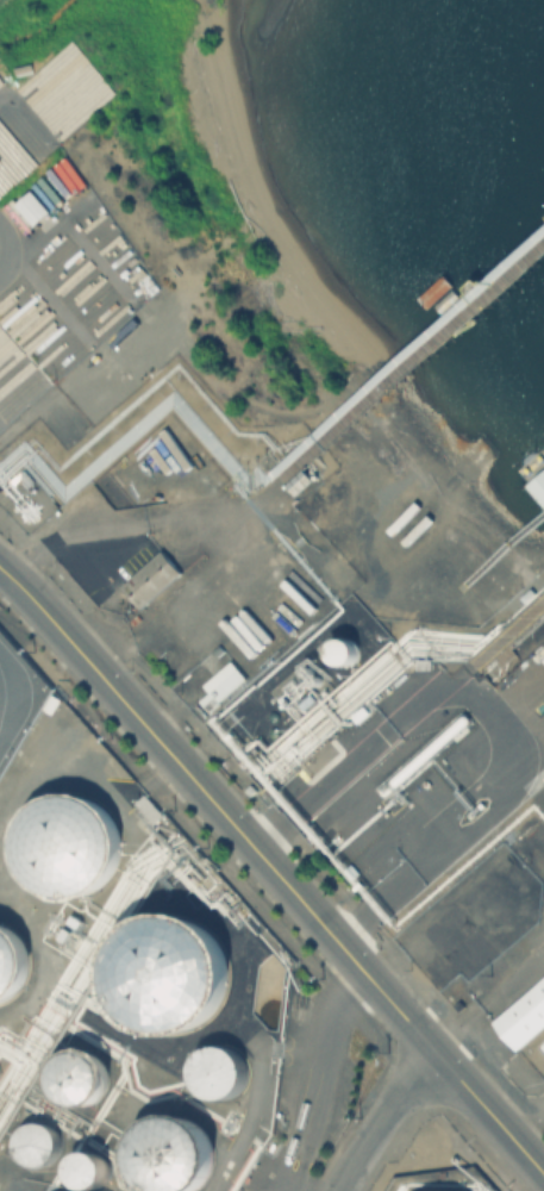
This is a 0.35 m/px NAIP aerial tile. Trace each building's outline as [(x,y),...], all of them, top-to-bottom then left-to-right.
[(34,224),(49,211),(32,189),(16,202),(34,224)] [(120,584),(162,548),(181,570),(139,606),(120,584)] [(330,662),(354,663),(355,640),(331,639),(330,662)] [(536,655),(543,664),(543,654),(543,655),(540,651),(536,655)] [(208,691),(198,700),(208,711),(245,677),(228,659),(201,684),(208,691)] [(386,799),(451,743),(496,797),(481,810),(492,822),(443,865),(386,799)] [(37,884),(55,892),(75,893),(94,886),(108,872),(117,854),(117,834),(110,816),(96,800),(77,793),(57,792),(39,799),(25,813),(17,831),(15,852),(23,869),(37,884)] [(224,986),(224,964),(215,942),(199,925),(177,917),(154,917),(132,927),(117,943),(107,965),(108,987),(117,1009),(133,1025),(155,1034),(179,1034),(200,1024),(215,1008),(224,986)] [(12,996),(24,983),(29,966),(27,949),(20,934),(7,923),(0,920),(0,1001),(12,996)] [(494,1024),(543,982),(543,1036),(521,1055),(494,1024)] [(543,1058),(543,1034),(532,1043),(543,1058)] [(218,1095),(227,1093),(237,1087),(242,1079),(244,1070),(243,1060),(237,1052),(229,1046),(219,1043),(210,1045),(200,1050),(195,1059),(193,1068),(194,1078),(200,1087),(208,1093),(218,1095)] [(69,1100),(79,1103),(89,1102),(99,1097),(105,1089),(107,1078),(106,1068),(101,1059),(93,1053),(83,1050),(73,1052),(63,1056),(57,1065),(55,1074),(56,1085),(61,1095),(69,1100)] [(208,1164),(210,1148),(204,1134),(193,1122),(180,1115),(163,1115),(149,1120),(137,1130),(130,1145),(130,1160),(135,1176),(145,1186),(155,1190),(184,1190),(190,1189),(202,1178),(208,1164)] [(15,1145),(18,1153),(24,1159),(32,1162),(40,1164),(48,1160),(55,1154),(58,1147),(58,1139),(56,1130),(50,1124),(42,1121),(33,1121),(26,1123),(19,1129),(15,1136),(15,1145)] [(85,1186),(92,1186),(98,1183),(102,1178),(106,1171),(105,1164),(102,1158),(98,1153),(90,1151),(83,1151),(77,1154),(73,1159),(69,1165),(70,1172),(73,1179),(77,1184),(85,1186)]
